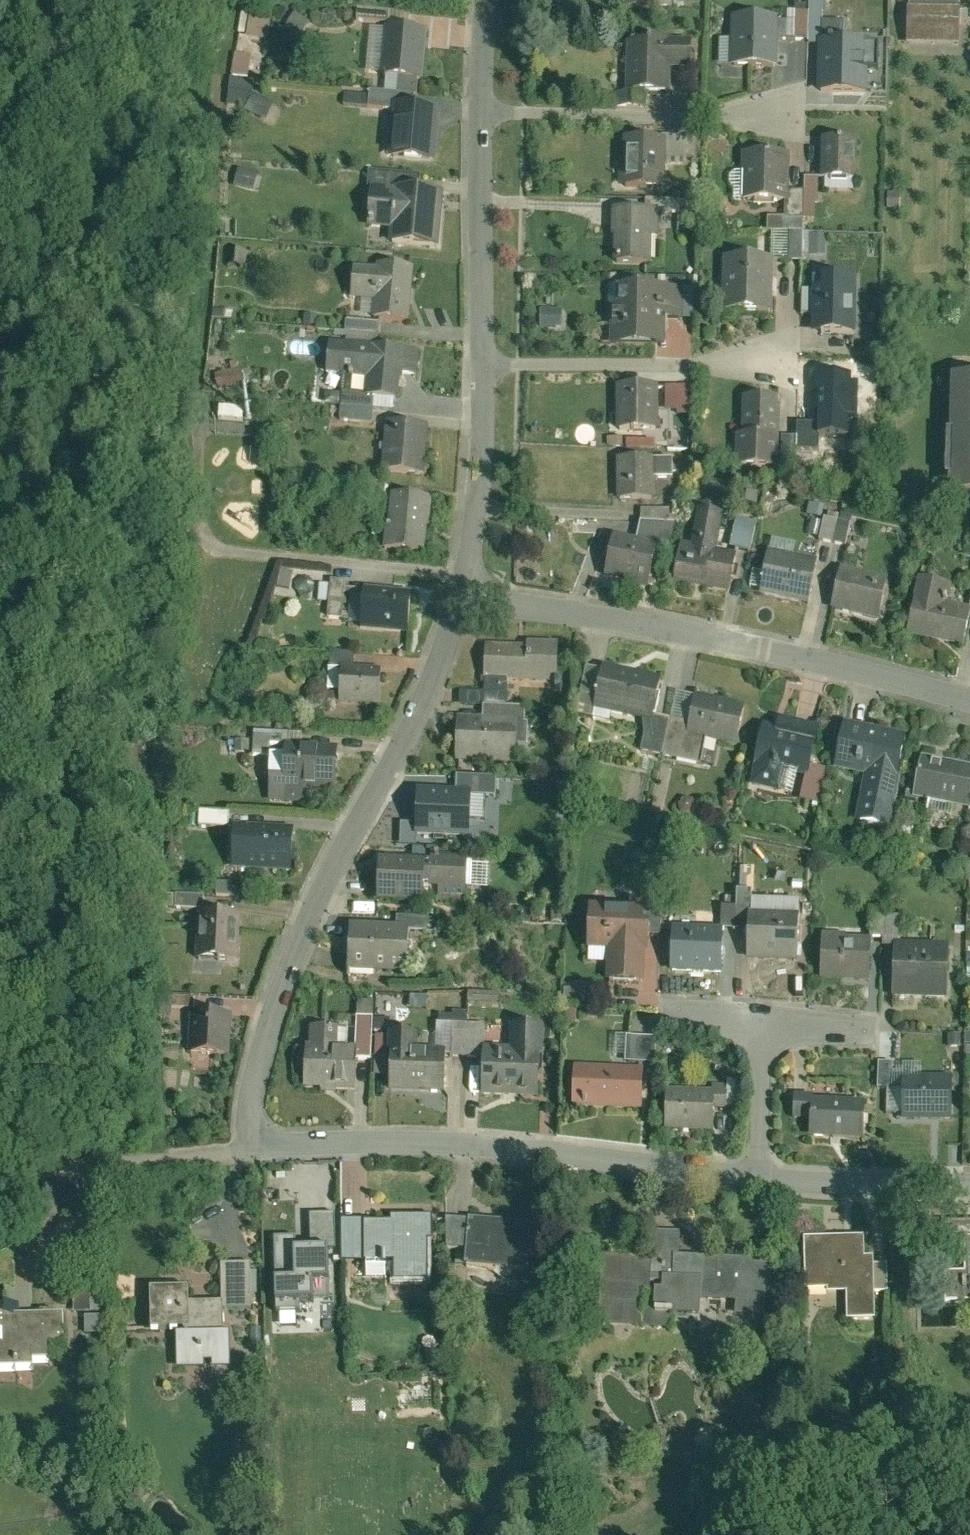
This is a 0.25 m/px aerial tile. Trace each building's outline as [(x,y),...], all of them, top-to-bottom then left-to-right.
[(624,13),(666,14),(666,0),(624,0),(624,13)] [(904,43),(958,43),(958,7),(904,7),(904,43)] [(789,15),(788,44),(800,44),(801,15),(801,9),(790,8),(789,15)] [(781,25),(772,25),(772,43),(788,44),(789,15),(781,15),(781,25)] [(817,15),(801,15),(800,44),(811,45),(839,46),(839,25),(817,25),(817,15)] [(300,42),(309,26),(291,17),(282,33),(300,42)] [(772,23),(729,21),(727,67),(745,67),(771,68),(772,43),(772,25),(772,23)] [(420,82),(424,34),(381,30),(377,78),(398,80),(415,81),(420,82)] [(692,45),(625,42),(623,98),(670,100),(672,72),(691,73),(692,45)] [(860,95),(861,46),(839,46),(811,45),(809,93),(860,95)] [(249,90),(253,50),(233,49),(228,103),(238,104),(240,89),(249,90)] [(744,80),(745,67),(727,67),(716,67),(716,79),(744,80)] [(866,68),(866,88),(876,88),(876,68),(866,68)] [(398,80),(396,98),(414,100),(415,81),(398,80)] [(261,118),(267,105),(249,96),(243,109),(261,118)] [(391,108),(413,110),(414,100),(396,98),(367,96),(366,112),(390,114),(391,108)] [(433,167),(438,112),(413,110),(391,108),(390,114),(385,163),(433,167)] [(665,143),(664,168),(685,169),(687,139),(665,139),(665,143)] [(664,168),(665,143),(619,141),(617,190),(663,192),(664,168)] [(857,145),(821,143),(819,181),(855,183),(857,145)] [(787,195),(789,159),(740,157),(737,206),(781,208),(787,208),(787,195)] [(237,167),(234,182),(253,187),(256,171),(237,167)] [(801,180),(800,196),(799,217),(814,218),(816,181),(801,180)] [(439,254),(443,195),(370,190),(367,233),(390,235),(389,251),(439,254)] [(800,196),(787,195),(787,208),(781,208),(780,220),(799,220),(799,217),(800,196)] [(645,203),(644,214),(657,214),(657,233),(675,233),(675,218),(687,218),(687,203),(645,203)] [(644,214),(610,214),(610,236),(613,236),(613,257),(622,257),(622,268),(649,268),(649,240),(657,240),(657,233),(657,214),(644,214)] [(765,220),(765,235),(805,236),(805,221),(799,220),(780,220),(765,220)] [(244,255),(225,253),(224,271),(243,272),(244,255)] [(769,316),(769,261),(720,260),(719,315),(769,316)] [(409,325),(413,273),(376,270),(376,273),(352,271),(350,305),(373,306),(372,323),(409,325)] [(848,336),(850,279),(815,278),(814,291),(806,291),(805,335),(848,336)] [(609,349),(664,350),(664,321),(680,322),(680,291),(615,290),(615,307),(610,307),(609,349)] [(559,333),(560,312),(538,311),(537,333),(559,333)] [(378,328),(346,325),(345,336),(377,339),(378,328)] [(416,377),(418,354),(327,346),(325,378),(365,382),(364,400),(373,401),(398,403),(400,376),(416,377)] [(241,369),(216,376),(220,392),(246,385),(241,369)] [(850,376),(809,375),(807,419),(848,420),(850,376)] [(944,383),(940,496),(969,497),(969,383),(944,383)] [(660,391),(617,390),(616,435),(659,436),(660,391)] [(676,391),(665,391),(664,413),(675,414),(676,391)] [(372,412),(373,401),(364,400),(341,398),(340,409),(372,412)] [(778,436),(780,400),(743,399),(742,434),(734,434),(733,467),(777,468),(777,463),(778,436)] [(244,412),(217,410),(216,424),(243,426),(244,412)] [(427,429),(384,426),(380,475),(424,478),(427,429)] [(796,437),(778,436),(777,463),(795,464),(796,437)] [(618,503),(655,503),(655,481),(674,481),(674,461),(618,461),(618,503)] [(426,558),(431,502),(387,498),(383,554),(426,558)] [(820,516),(820,506),(809,505),(808,515),(820,516)] [(641,506),(641,525),(675,525),(675,507),(641,506)] [(698,512),(689,547),(717,553),(725,518),(698,512)] [(823,518),(819,541),(842,546),(846,523),(823,518)] [(756,525),(735,520),(729,547),(750,552),(756,525)] [(641,525),(636,542),(659,548),(668,550),(675,525),(641,525)] [(603,579),(647,591),(659,548),(636,542),(615,536),(603,579)] [(699,589),(727,595),(736,558),(717,553),(689,547),(681,545),(672,585),(699,592),(699,589)] [(757,596),(804,605),(813,560),(766,551),(757,596)] [(828,612),(875,622),(884,578),(838,568),(828,612)] [(899,634),(957,647),(965,609),(936,602),(940,584),(912,578),(899,634)] [(317,603),(328,604),(326,623),(340,625),(341,614),(360,615),(362,593),(343,591),(344,583),(330,582),(329,588),(319,587),(317,603)] [(408,636),(412,593),(362,588),(362,593),(360,615),(358,631),(408,636)] [(484,682),(485,682),(506,683),(555,684),(556,646),(527,645),(527,649),(485,648),(484,682)] [(654,717),(661,679),(602,668),(601,674),(593,711),(644,721),(653,722),(654,717)] [(380,710),(381,671),(340,670),(339,683),(327,683),(327,695),(339,696),(339,709),(380,710)] [(593,711),(601,674),(584,671),(575,717),(592,720),(593,711)] [(482,710),(505,711),(506,683),(485,682),(485,694),(461,694),(460,706),(479,707),(479,710),(482,710)] [(688,724),(685,737),(704,741),(737,747),(745,708),(693,698),(688,724)] [(457,719),(456,766),(514,767),(515,748),(527,748),(527,726),(515,726),(516,711),(505,711),(482,710),(481,720),(457,719)] [(667,720),(654,717),(653,722),(644,721),(638,752),(661,756),(667,720)] [(799,773),(810,725),(776,717),(775,724),(762,721),(747,788),(771,793),(777,767),(799,773)] [(688,724),(667,720),(661,756),(700,764),(704,741),(685,737),(688,724)] [(898,738),(840,725),(830,770),(859,777),(849,823),(882,831),(893,780),(889,779),(898,738)] [(249,755),(282,758),(283,746),(284,737),(250,735),(249,755)] [(330,800),(333,750),(318,749),(318,754),(301,752),(301,748),(283,746),(282,758),(280,796),(330,800)] [(916,759),(908,799),(964,811),(969,783),(969,771),(916,759)] [(456,779),(455,790),(471,791),(471,796),(494,797),(494,781),(456,779)] [(418,830),(469,833),(471,796),(471,791),(455,790),(420,789),(418,830)] [(225,816),(198,814),(197,827),(224,829),(225,816)] [(291,876),(293,831),(232,829),(231,874),(291,876)] [(466,867),(378,862),(375,909),(424,912),(425,895),(465,897),(466,867)] [(196,915),(202,916),(203,900),(175,898),(174,914),(196,915)] [(736,917),(749,918),(750,905),(750,898),(736,898),(736,917)] [(749,918),(748,966),(791,967),(792,907),(750,905),(749,918)] [(606,988),(644,989),(645,959),(649,959),(650,930),(646,930),(646,915),(631,914),(631,919),(606,918),(606,913),(589,913),(587,957),(607,957),(606,988)] [(237,966),(240,918),(202,916),(196,915),(193,963),(237,966)] [(864,945),(877,945),(878,922),(878,918),(864,918),(863,945),(864,945)] [(877,954),(888,954),(888,949),(894,950),(895,923),(878,922),(877,945),(877,954)] [(408,930),(349,928),(347,976),(407,978),(408,930)] [(720,982),(723,936),(674,933),(671,980),(720,982)] [(863,987),(864,945),(863,945),(840,944),(840,940),(817,939),(815,985),(863,987)] [(886,1003),(941,1005),(943,951),(894,950),(888,949),(888,954),(886,1003)] [(436,1021),(435,1056),(444,1056),(444,1064),(462,1065),(463,1030),(463,1017),(451,1017),(451,1021),(436,1021)] [(230,1061),(232,1021),(190,1019),(187,1059),(230,1061)] [(355,1022),(355,1058),(355,1067),(370,1067),(370,1022),(355,1022)] [(462,1065),(482,1065),(483,1053),(483,1030),(463,1030),(462,1065)] [(481,1104),(537,1105),(540,1031),(510,1030),(509,1053),(483,1053),(482,1065),(481,1104)] [(303,1095),(353,1098),(355,1067),(355,1058),(334,1057),(333,1069),(327,1069),(329,1033),(309,1032),(308,1052),(305,1052),(303,1095)] [(435,1056),(426,1055),(426,1059),(415,1058),(415,1040),(387,1039),(386,1060),(390,1060),(388,1100),(443,1101),(444,1064),(444,1056),(435,1056)] [(624,1043),(624,1070),(655,1070),(656,1044),(624,1043)] [(961,1052),(961,1067),(969,1067),(969,1052),(961,1052)] [(385,1082),(386,1063),(374,1063),(374,1081),(385,1082)] [(897,1093),(887,1093),(887,1068),(872,1068),(871,1093),(880,1093),(880,1122),(897,1122),(897,1093)] [(571,1114),(639,1117),(641,1075),(573,1071),(571,1114)] [(945,1127),(946,1083),(897,1082),(897,1093),(897,1122),(897,1127),(945,1127)] [(710,1139),(712,1107),(723,1107),(724,1091),(713,1090),(713,1097),(666,1095),(664,1137),(710,1139)] [(791,1127),(810,1127),(809,1143),(857,1145),(859,1106),(811,1103),(811,1099),(793,1098),(791,1127)] [(311,1217),(311,1245),(326,1245),(326,1250),(334,1250),(333,1216),(311,1217)] [(391,1289),(428,1289),(427,1247),(432,1247),(432,1225),(390,1226),(390,1232),(364,1232),(364,1228),(337,1229),(338,1271),(381,1270),(381,1265),(390,1265),(391,1289)] [(443,1257),(464,1258),(463,1275),(525,1279),(528,1231),(466,1228),(466,1229),(445,1228),(443,1257)] [(773,1273),(753,1272),(753,1266),(672,1263),(673,1238),(648,1237),(647,1265),(601,1264),(600,1292),(607,1292),(606,1328),(643,1329),(643,1309),(654,1309),(654,1329),(673,1329),(674,1321),(704,1322),(705,1306),(729,1307),(729,1318),(764,1319),(765,1295),(772,1295),(773,1273)] [(293,1239),(275,1239),(276,1304),(312,1304),(312,1276),(326,1276),(326,1250),(326,1245),(311,1245),(293,1246),(293,1239)] [(969,1306),(969,1239),(960,1239),(961,1306),(969,1306)] [(857,1242),(797,1244),(799,1297),(843,1295),(844,1327),(869,1327),(868,1295),(882,1295),(881,1269),(867,1270),(867,1264),(858,1265),(857,1242)] [(45,1286),(45,1272),(40,1272),(40,1254),(0,1256),(0,1288),(45,1286)] [(184,1339),(184,1345),(175,1345),(176,1383),(234,1381),(233,1343),(224,1344),(224,1319),(251,1319),(250,1274),(223,1275),(223,1312),(190,1312),(189,1297),(150,1298),(151,1340),(184,1339)] [(91,1323),(90,1302),(74,1302),(74,1323),(91,1323)] [(64,1323),(0,1325),(0,1379),(32,1378),(32,1370),(50,1369),(50,1354),(65,1353),(64,1323)]
